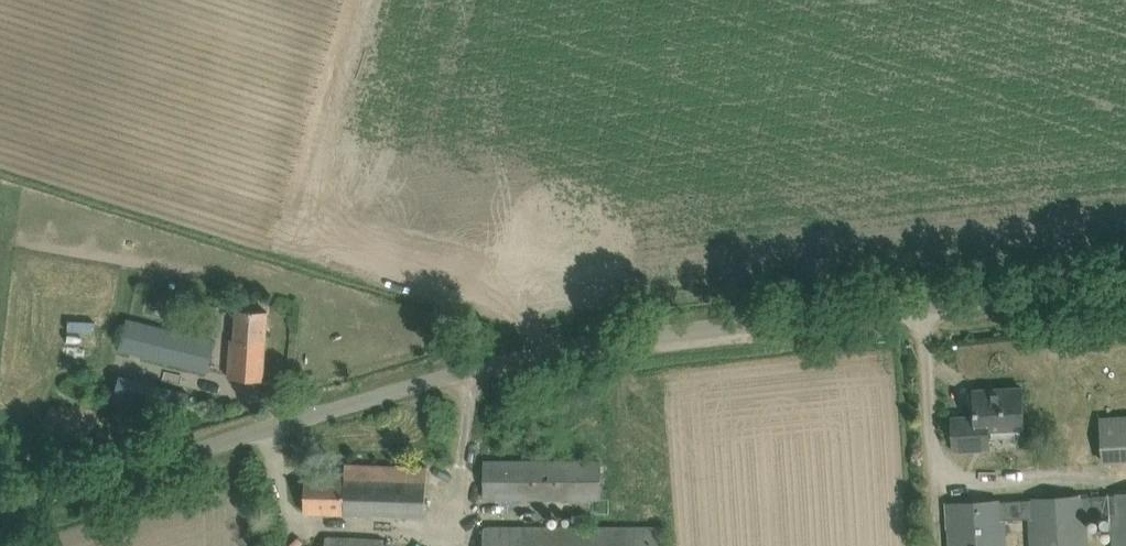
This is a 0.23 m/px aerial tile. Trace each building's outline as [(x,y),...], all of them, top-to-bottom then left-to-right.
[(263,380),(264,358),(267,312),(237,310),(235,340),(232,340),(231,356),(229,378),(263,380)] [(215,341),(127,319),(119,350),(207,372),(215,341)] [(183,420),(190,393),(120,376),(120,381),(114,402),(183,420)] [(1025,428),(1023,409),(1022,387),(974,390),(975,416),(952,418),(954,451),(990,449),(989,430),(1025,428)] [(1125,461),(1125,416),(1101,418),(1104,462),(1125,461)] [(601,499),(601,483),(601,461),(485,461),(485,499),(601,499)] [(306,476),(304,512),(426,516),(428,468),(346,464),(345,477),(306,476)] [(948,504),(950,545),(1006,545),(1004,519),(1031,518),(1032,545),(1088,545),(1087,515),(1113,513),(1115,545),(1125,545),(1125,494),(948,504)] [(484,525),(485,545),(663,545),(662,523),(484,525)] [(385,539),(327,535),(326,545),(395,545),(396,540),(385,539)]
